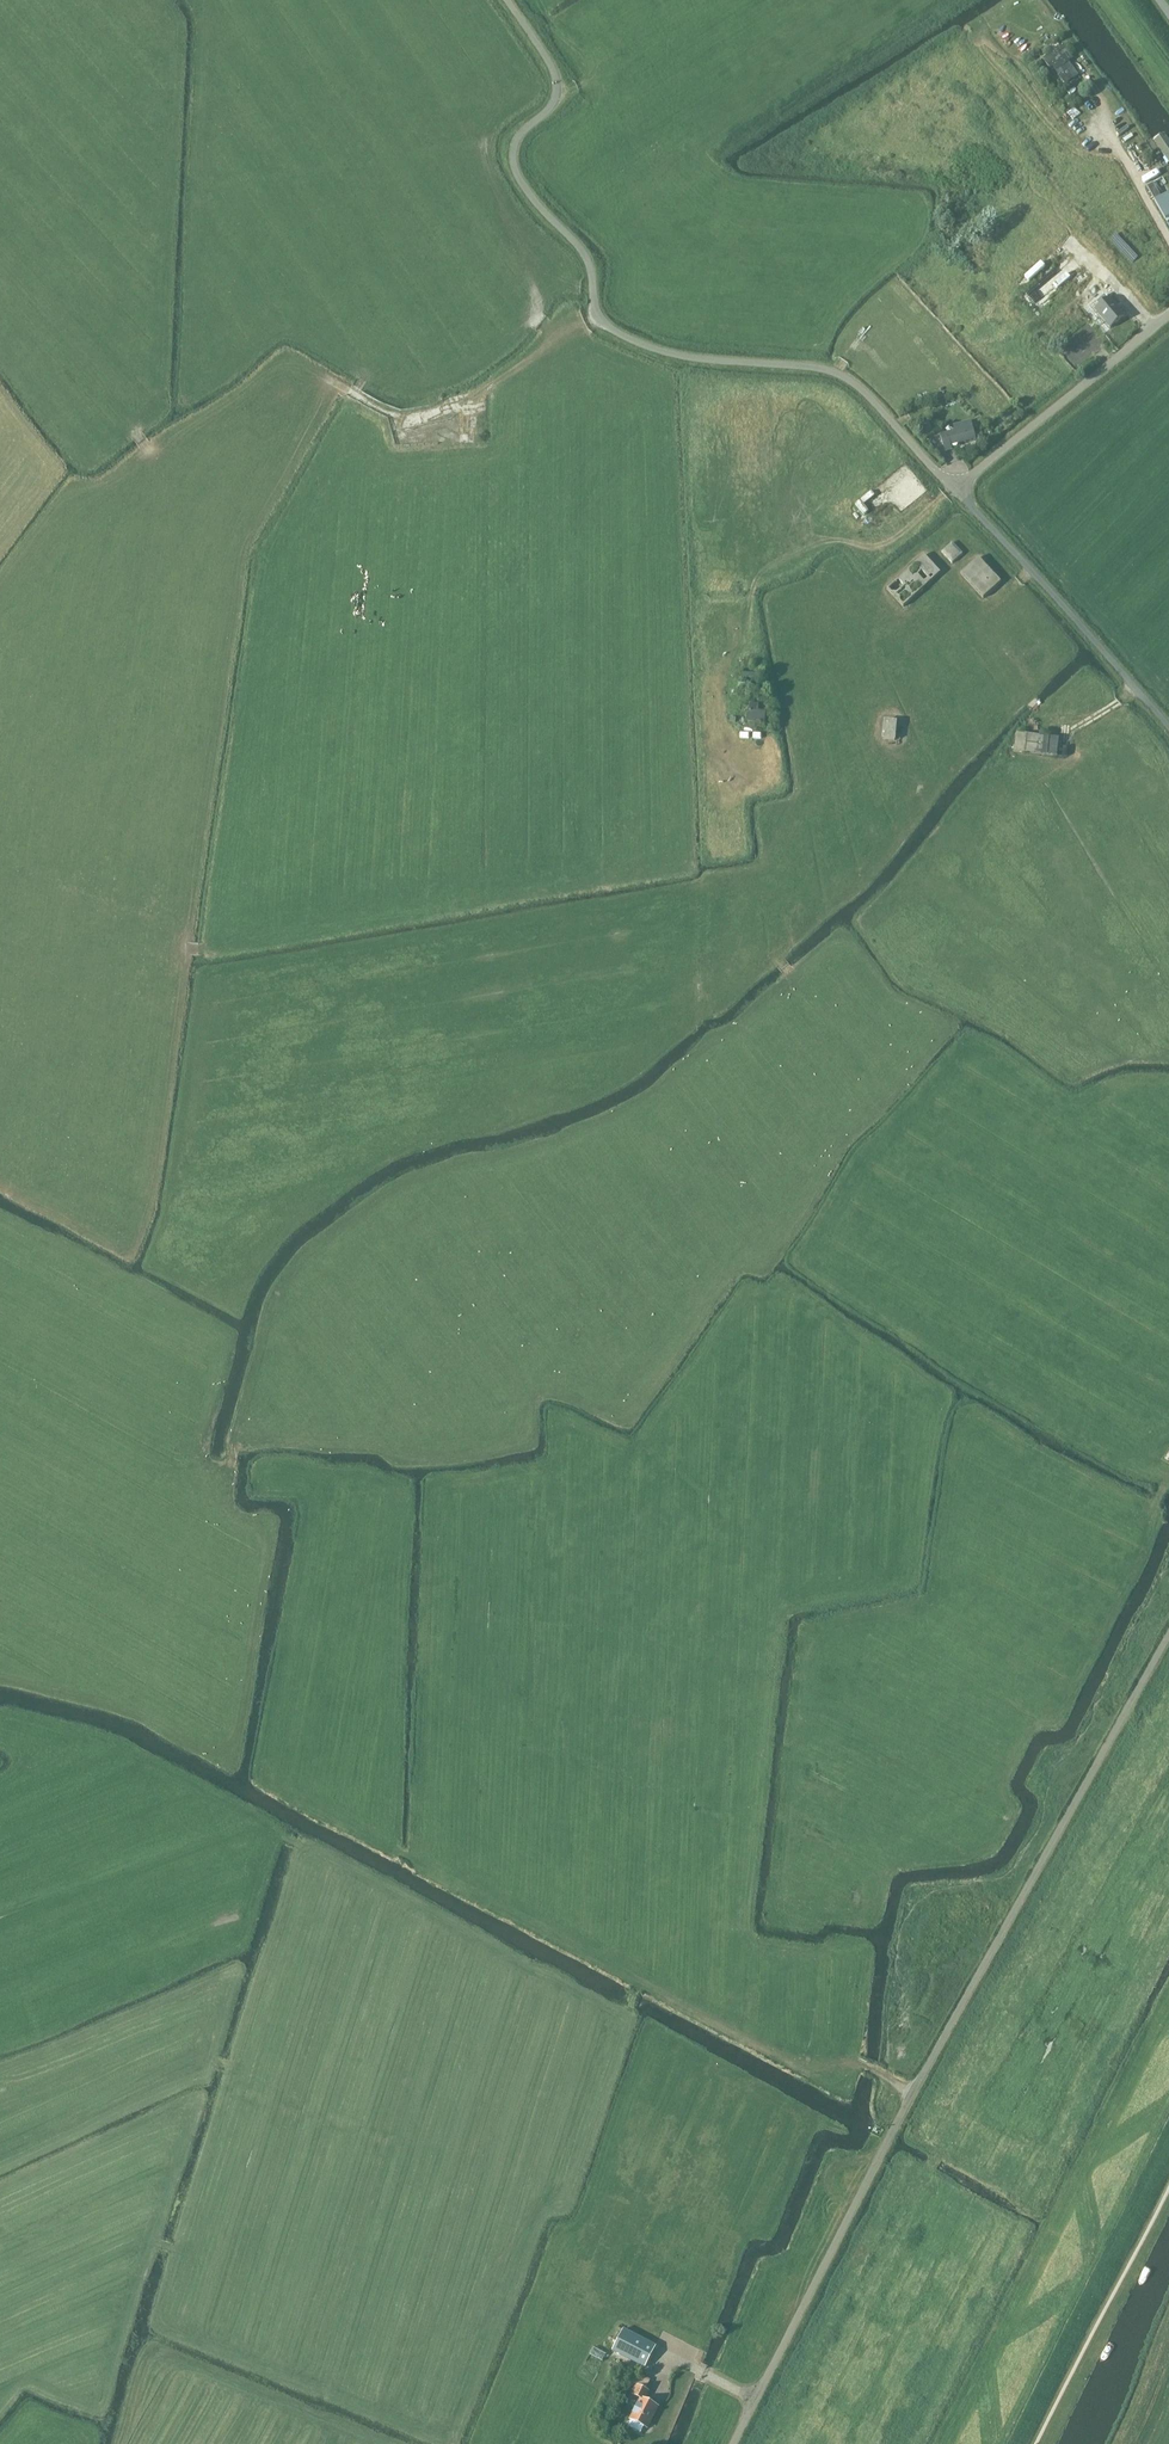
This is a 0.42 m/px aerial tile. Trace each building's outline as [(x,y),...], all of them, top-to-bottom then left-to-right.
[(1049,54),(1042,59),(1045,63),(1049,69),(1052,67),(1055,71),(1065,85),(1074,79),(1073,77),(1075,76),(1070,68),(1071,68),(1068,63),(1073,59),(1062,44),(1049,54)] [(1164,133),(1148,144),(1168,175),(1168,141),(1164,133)] [(1146,188),(1152,200),(1162,196),(1155,183),(1146,188)] [(1093,310),(1109,329),(1124,317),(1108,298),(1107,299),(1104,295),(1096,302),(1099,306),(1093,310)] [(931,418),(918,424),(920,428),(924,439),(938,433),(937,430),(940,429),(937,421),(933,423),(931,418)] [(950,446),(975,439),(970,421),(952,426),(954,431),(940,435),(944,450),(951,448),(950,446)] [(959,557),(949,546),(939,554),(949,566),(959,557)] [(937,579),(923,563),(891,589),(904,606),(937,579)] [(1000,589),(979,566),(964,579),(985,602),(1000,589)] [(747,723),(764,724),(765,713),(757,712),(757,705),(749,704),(747,723)] [(897,730),(885,728),(882,743),(895,745),(897,730)] [(1018,741),(1016,756),(1055,761),(1057,745),(1018,741)] [(623,2330),(612,2352),(644,2368),(655,2346),(623,2330)] [(630,2420),(627,2427),(640,2433),(643,2427),(647,2428),(658,2407),(644,2400),(649,2391),(644,2389),(635,2384),(629,2394),(639,2399),(629,2419),(630,2420)]
